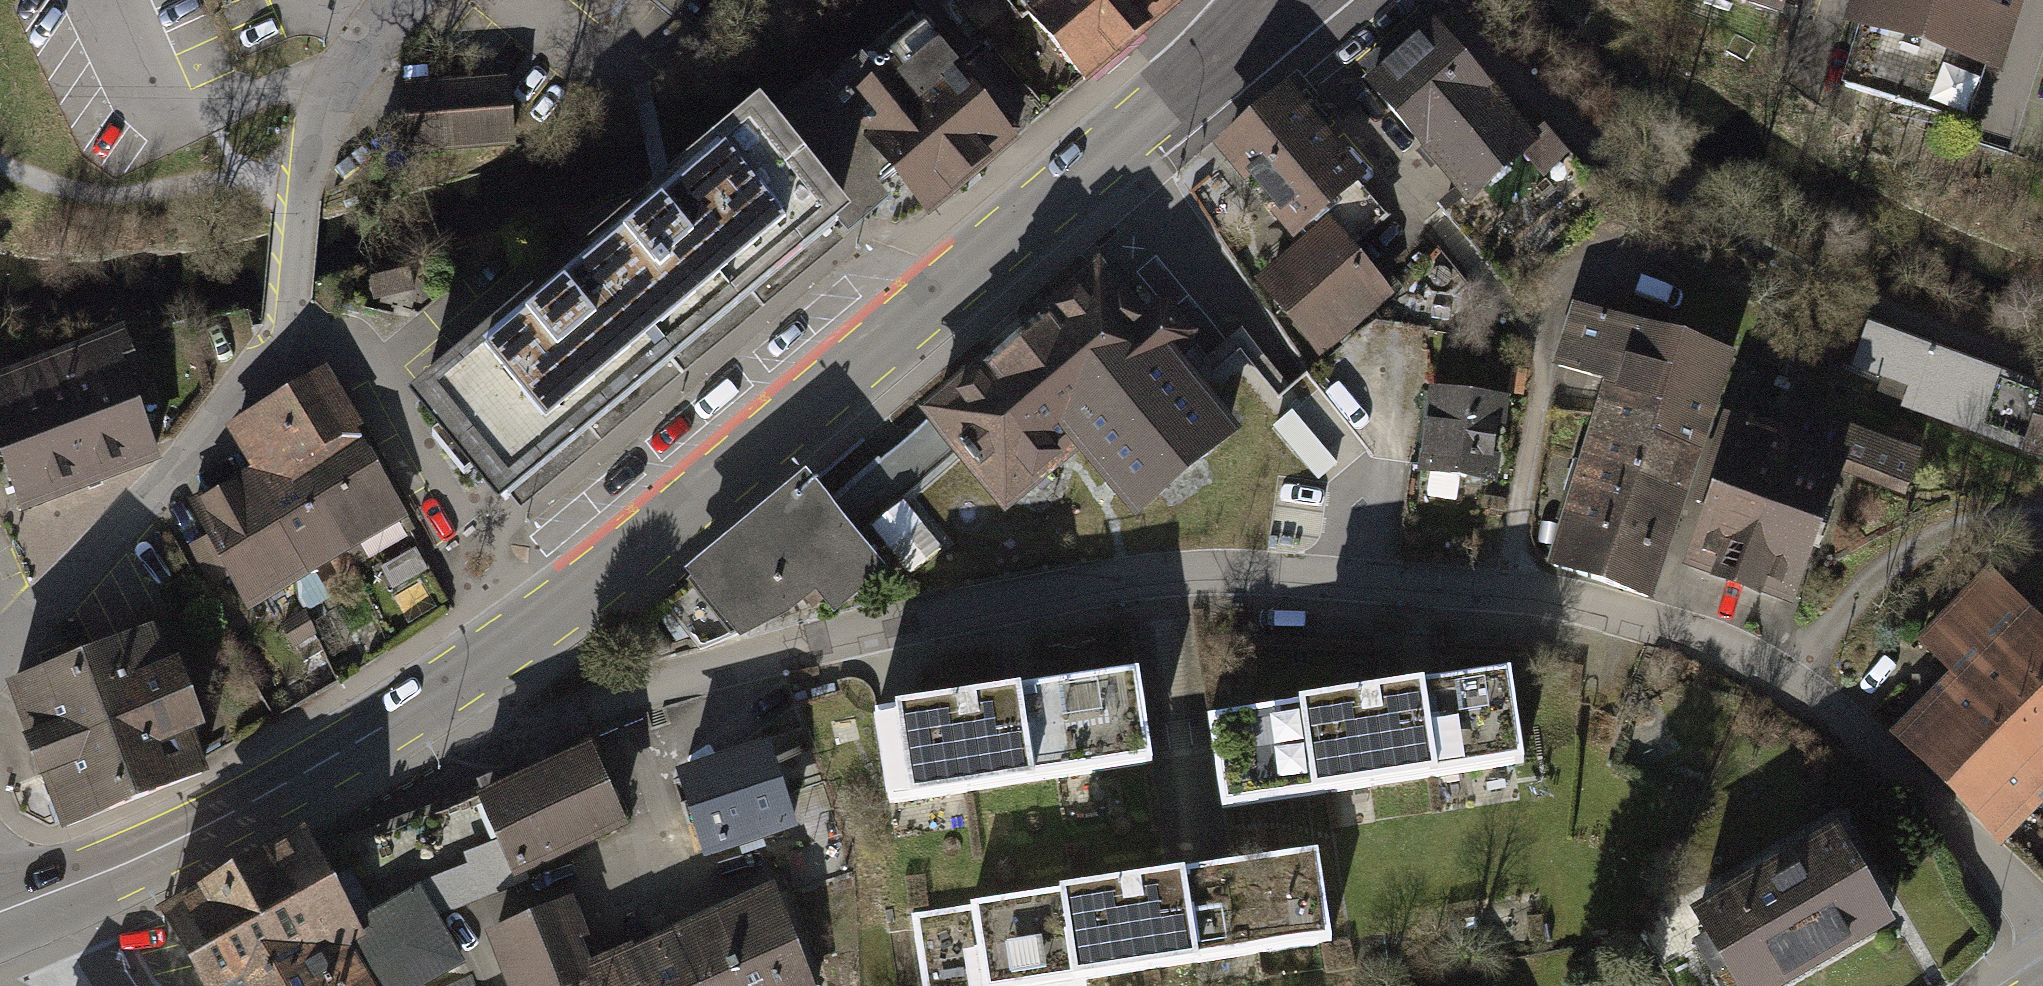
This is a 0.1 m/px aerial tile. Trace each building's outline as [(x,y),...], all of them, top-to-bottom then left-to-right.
[(1173,0),(1035,0),(1014,17),(1083,98),(1184,13),(1173,0)] [(1784,22),(1791,0),(1713,0),(1784,22)] [(1845,28),(2005,73),(2025,0),(1853,0),(1845,28)] [(1429,24),(1361,79),(1467,208),(1535,153),(1429,24)] [(892,183),(927,224),(1020,145),(919,26),(835,97),(826,87),(779,127),(854,216),(892,183)] [(502,81),(411,85),(414,143),(504,139),(502,81)] [(1286,93),(1222,148),(1306,245),(1258,286),(1322,360),(1390,302),(1323,225),(1368,187),(1286,93)] [(590,269),(674,367),(854,216),(779,127),(771,117),(590,269)] [(674,367),(590,269),(420,412),(503,511),(674,367)] [(1103,270),(998,348),(1055,426),(1165,346),(1182,333),(1152,293),(1132,308),(1103,270)] [(1600,390),(1593,414),(1702,447),(1727,361),(1570,314),(1551,376),(1600,390)] [(1868,325),(1843,396),(2042,465),(2042,385),(1868,325)] [(1055,426),(1079,459),(1126,522),(1236,442),(1165,346),(1055,426)] [(1079,459),(1055,426),(998,348),(915,408),(957,466),(854,542),(883,576),(896,593),(1079,459)] [(0,397),(0,475),(11,509),(156,461),(121,356),(0,397)] [(318,575),(407,520),(319,375),(229,429),(251,466),(318,575)] [(1497,408),(1431,400),(1420,493),(1486,501),(1497,408)] [(1783,441),(1728,590),(1790,613),(1841,474),(1909,498),(1925,456),(1795,408),(1783,441)] [(1593,414),(1570,490),(1679,522),(1702,447),(1593,414)] [(1783,441),(1729,421),(1674,571),(1728,590),(1783,441)] [(254,613),(318,575),(251,466),(188,504),(254,613)] [(854,542),(801,481),(748,527),(810,599),(830,621),(883,576),(854,542)] [(1679,522),(1570,490),(1545,575),(1653,607),(1679,522)] [(810,599),(748,527),(682,581),(691,596),(671,614),(703,655),(742,644),(810,599)] [(2042,681),(2042,619),(1997,570),(1966,599),(2042,681)] [(2042,741),(2042,681),(1966,599),(1936,628),(2042,741)] [(2038,809),(2042,804),(2042,741),(1936,628),(1919,646),(1937,666),(1952,682),(1934,698),(2038,809)] [(209,758),(156,631),(16,689),(70,816),(209,758)] [(1128,676),(867,718),(883,816),(1144,774),(1128,676)] [(1501,678),(1208,726),(1224,822),(1517,774),(1501,678)] [(1934,698),(1891,738),(1997,848),(2008,837),(2038,809),(1934,698)] [(761,744),(668,778),(701,870),(795,837),(761,744)] [(626,823),(592,745),(476,795),(510,873),(626,823)] [(378,920),(371,923),(362,927),(348,935),(379,985),(419,985),(463,962),(437,914),(515,887),(510,873),(476,795),(383,834),(343,851),(378,920)] [(312,835),(171,912),(211,985),(253,985),(348,935),(362,927),(312,835)] [(1818,848),(1656,949),(1680,985),(1787,985),(1871,933),(1818,848)] [(1318,858),(911,923),(921,985),(1107,985),(1333,949),(1318,858)] [(699,921),(727,985),(814,985),(772,890),(699,921)] [(581,972),(555,909),(482,939),(503,985),(588,985),(581,972)] [(637,948),(653,985),(727,985),(699,921),(637,948)] [(348,935),(253,985),(379,985),(348,935)] [(581,972),(588,985),(653,985),(637,948),(581,972)]
